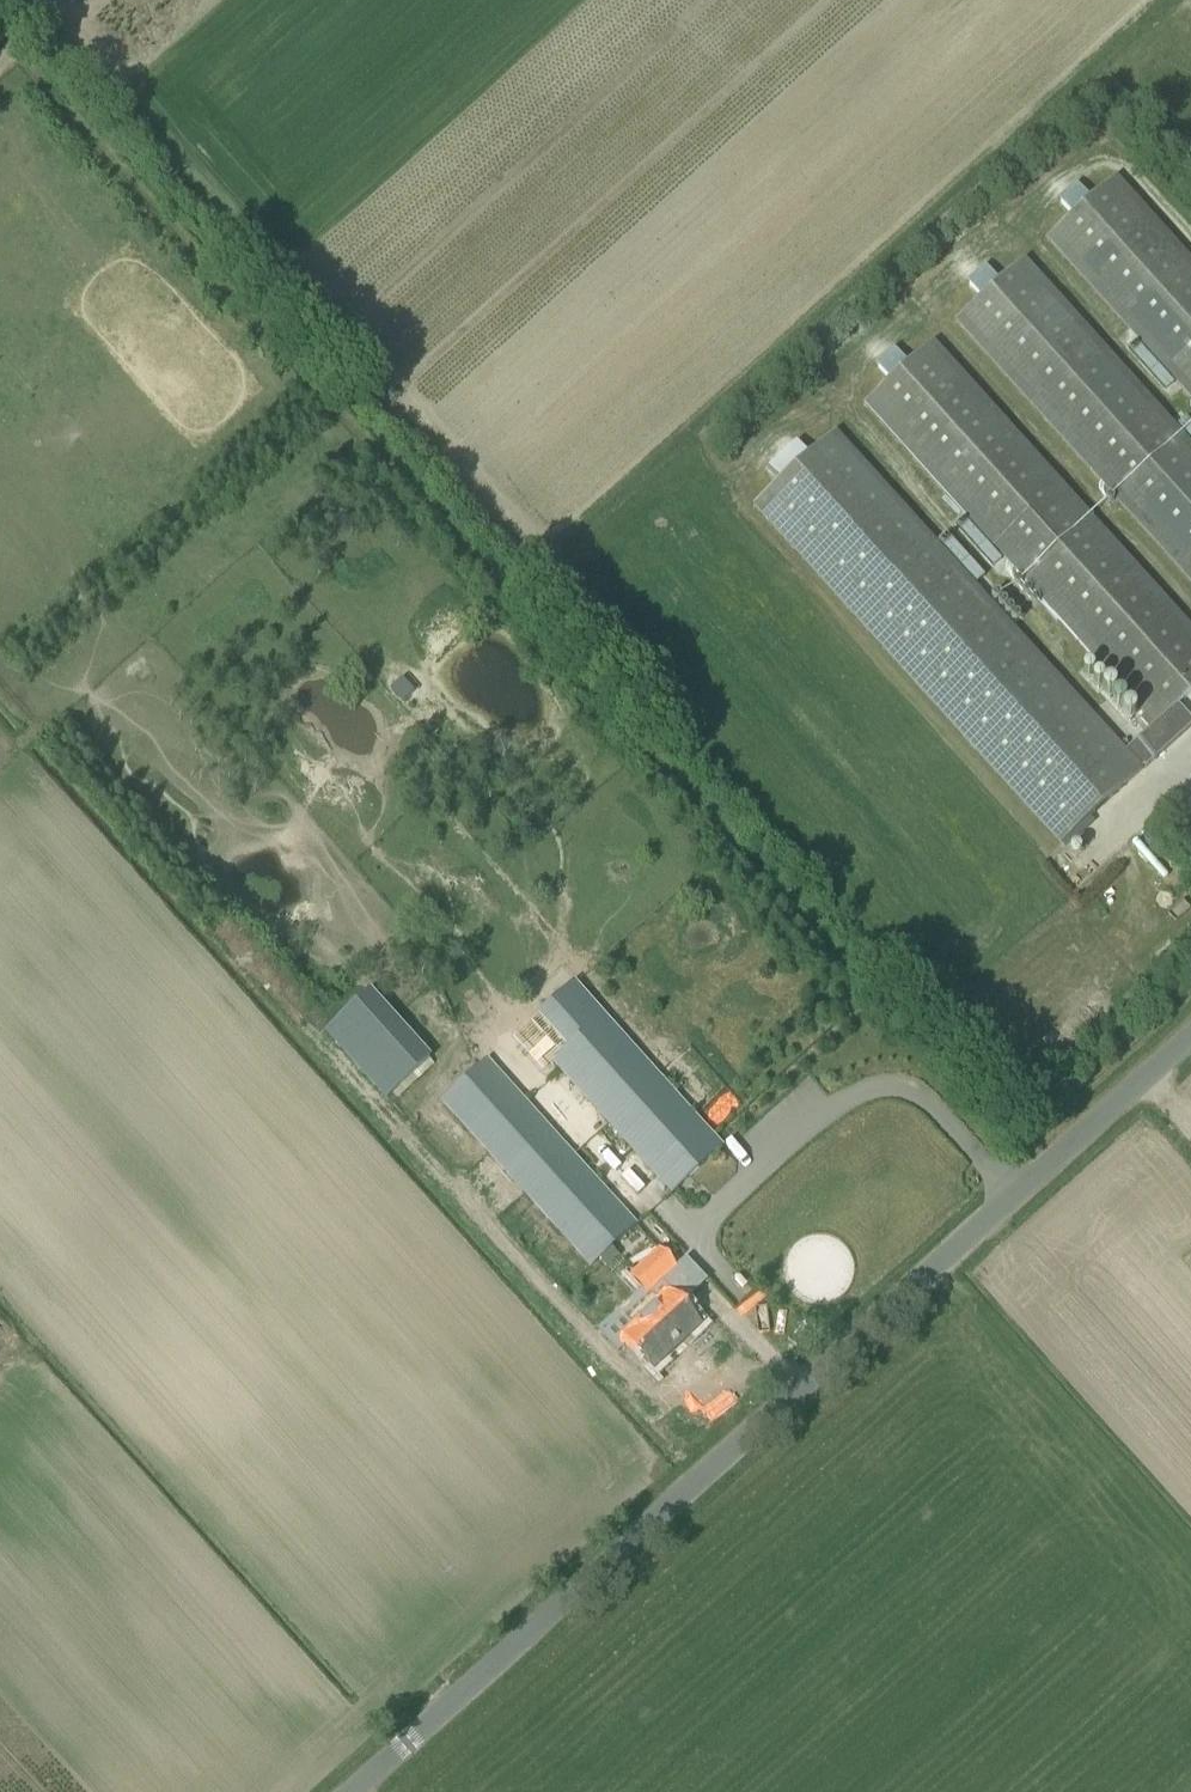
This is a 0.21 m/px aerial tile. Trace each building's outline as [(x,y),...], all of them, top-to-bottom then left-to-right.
[(1072,217),(1046,241),(1190,401),(1190,262),(1115,177),(1089,201),(1075,186),(1057,201),(1072,217)] [(1190,584),(1190,445),(1024,260),(999,283),(984,267),(966,283),(980,300),(955,323),(1190,584)] [(933,343),(907,367),(893,350),(875,366),(890,382),(865,406),(1139,708),(1154,724),(1177,704),(1178,705),(1190,693),(1190,629),(933,343)] [(1125,751),(835,431),(809,454),(808,455),(796,441),(767,468),(779,481),(752,506),(1060,844),(1142,770),(1140,768),(1125,751)] [(1190,726),(1190,719),(1178,705),(1177,704),(1154,724),(1125,751),(1140,768),(1143,766),(1145,768),(1190,726)] [(332,1023),(394,1091),(431,1057),(368,989),(332,1023)] [(552,1061),(671,1193),(722,1148),(602,1016),(552,1061)] [(441,1101),(591,1266),(636,1225),(486,1059),(441,1101)] [(661,1301),(623,1336),(653,1368),(700,1325),(661,1284),(676,1270),(658,1250),(630,1275),(648,1295),(652,1291),(661,1301)]
